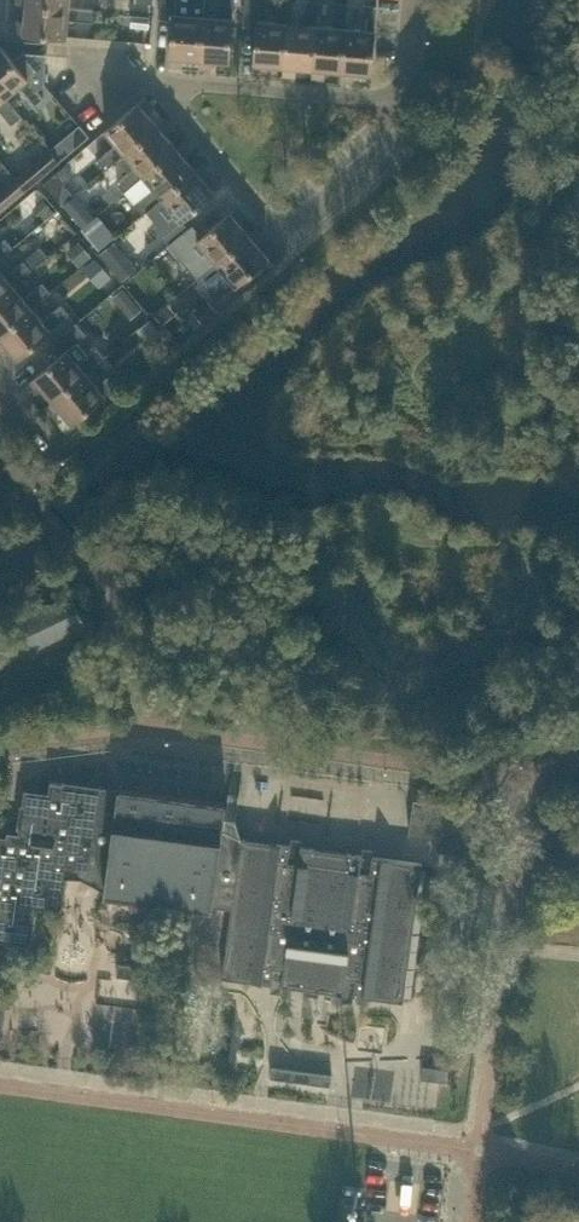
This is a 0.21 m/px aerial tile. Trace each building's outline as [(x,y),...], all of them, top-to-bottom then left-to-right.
[(159,17),(174,18),(170,55),(171,55),(170,64),(183,65),(184,56),(200,58),(204,14),(205,0),(161,0),(159,17)] [(235,0),(222,0),(221,16),(204,14),(200,58),(199,67),(212,68),(213,59),(230,60),(234,17),(233,17),(235,0)] [(261,0),(246,0),(244,23),(258,25),(255,62),(255,71),(268,72),(268,63),(285,64),(288,21),(290,0),(278,0),(276,20),(260,19),(261,0)] [(284,73),(296,74),(297,65),(314,67),(317,24),(320,0),(307,0),(305,23),(288,21),(285,64),(284,73)] [(343,69),(346,26),(349,1),(336,0),(334,25),(317,24),(314,67),(313,76),(325,77),(326,68),(343,69)] [(94,8),(69,6),(26,2),(25,18),(16,18),(15,31),(24,31),(24,32),(25,32),(67,35),(68,18),(93,20),(94,8)] [(376,28),(378,4),(365,3),(363,27),(346,26),(343,69),(342,78),(355,79),(355,70),(372,72),(376,28)] [(150,14),(132,12),(131,24),(149,26),(150,14)] [(7,96),(20,85),(36,104),(45,96),(43,93),(39,88),(45,83),(46,68),(27,67),(27,68),(24,70),(5,47),(4,46),(3,45),(2,44),(0,46),(0,88),(7,96)] [(7,96),(0,88),(0,106),(14,123),(23,115),(7,96)] [(155,105),(147,95),(140,101),(139,101),(106,129),(117,143),(98,158),(106,168),(125,152),(158,123),(148,111),(155,105)] [(66,155),(98,125),(87,114),(56,143),(66,155)] [(167,133),(173,127),(165,117),(158,123),(125,152),(136,165),(117,181),(125,190),(144,174),(177,146),(167,133)] [(185,155),(192,149),(184,140),(177,146),(144,174),(155,187),(136,203),(144,212),(163,196),(196,168),(185,155)] [(204,177),(211,171),(203,162),(196,168),(163,196),(173,209),(155,225),(163,234),(181,218),(182,219),(215,191),(204,177)] [(18,176),(16,177),(26,189),(41,176),(32,164),(18,176)] [(27,190),(18,179),(0,194),(0,201),(6,208),(27,190)] [(46,216),(54,209),(44,197),(36,204),(46,216)] [(240,220),(247,214),(239,204),(232,210),(231,210),(202,234),(193,223),(170,243),(180,254),(198,238),(209,251),(190,267),(199,276),(217,260),(250,232),(240,220)] [(259,242),(265,236),(257,226),(250,232),(217,260),(228,273),(209,289),(217,299),(236,283),(270,255),(259,242)] [(14,246),(6,236),(0,241),(0,257),(14,246)] [(32,268),(24,258),(6,274),(0,268),(0,295),(13,284),(32,268)] [(32,306),(51,290),(43,280),(24,296),(13,284),(0,295),(0,333),(32,306)] [(70,312),(62,303),(43,318),(32,306),(0,333),(0,349),(7,344),(18,357),(51,328),(70,312)] [(34,376),(27,382),(36,392),(43,386),(53,398),(87,370),(106,355),(98,345),(88,353),(77,341),(87,332),(77,320),(53,340),(63,352),(34,376)] [(164,334),(151,320),(136,333),(148,347),(164,334)] [(106,393),(124,377),(116,367),(98,383),(87,370),(53,398),(46,404),(54,414),(61,408),(73,421),(106,393)] [(84,623),(71,596),(52,606),(0,630),(0,662),(84,623)] [(64,780),(63,780),(63,782),(50,780),(49,793),(26,790),(26,788),(25,788),(18,839),(8,838),(8,835),(7,835),(6,837),(0,836),(0,937),(30,941),(29,943),(31,944),(36,905),(62,909),(62,907),(60,907),(65,876),(67,857),(89,860),(100,787),(64,782),(64,780)] [(101,785),(100,785),(100,787),(89,860),(67,857),(65,876),(89,878),(105,890),(231,907),(241,837),(224,828),(227,803),(101,785)] [(484,807),(472,805),(414,797),(410,833),(432,836),(431,848),(454,851),(452,862),(476,866),(484,807)] [(290,849),(290,844),(241,837),(231,907),(222,976),(272,983),(272,977),(283,979),(282,984),(344,993),(344,987),(355,988),(354,994),(404,1001),(422,861),(373,855),(372,860),(362,859),(362,853),(301,845),(300,851),(290,849)] [(119,962),(117,975),(142,978),(144,966),(119,962)] [(272,1065),(270,1077),(290,1079),(292,1068),(272,1065)] [(447,1081),(449,1068),(423,1065),(421,1078),(447,1081)] [(311,1082),(312,1071),(292,1068),(290,1079),(311,1082)] [(312,1071),(311,1082),(331,1085),(333,1073),(312,1071)] [(361,1220),(363,1204),(345,1202),(343,1218),(361,1220)]
